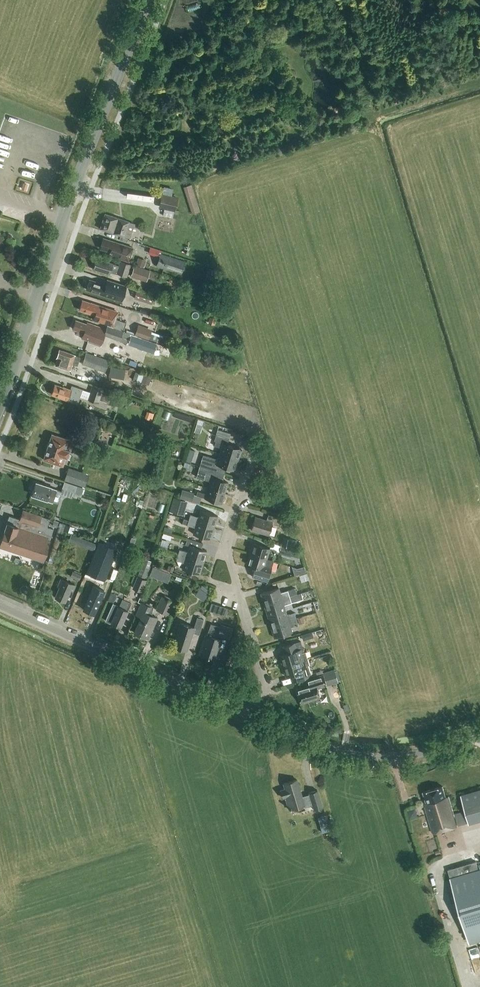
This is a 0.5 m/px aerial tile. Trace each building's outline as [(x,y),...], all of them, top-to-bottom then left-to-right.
[(192,214),(200,211),(192,184),(183,186),(192,214)] [(175,209),(178,197),(162,194),(159,206),(164,207),(175,209)] [(174,216),(175,209),(164,207),(163,213),(174,216)] [(130,237),(134,223),(128,221),(128,220),(105,213),(100,228),(124,236),(130,237)] [(111,241),(103,239),(100,248),(108,250),(108,251),(116,254),(115,257),(129,261),(133,248),(112,241),(111,241)] [(181,273),(185,261),(160,253),(156,266),(181,273)] [(146,260),(138,257),(136,264),(144,267),(146,260)] [(104,261),(96,259),(94,267),(101,270),(101,271),(110,274),(110,271),(117,273),(117,272),(127,276),(131,264),(120,261),(119,265),(104,261)] [(150,270),(142,267),(135,265),(134,264),(130,276),(146,281),(150,270)] [(126,285),(107,279),(105,284),(98,281),(97,282),(89,279),(86,288),(94,291),(94,292),(121,301),(126,285)] [(152,303),(155,294),(137,289),(134,298),(152,303)] [(82,300),(80,309),(84,310),(84,311),(95,315),(94,319),(107,323),(106,326),(123,332),(126,322),(113,318),(116,310),(93,303),(93,304),(82,300)] [(211,314),(208,322),(215,324),(218,316),(211,314)] [(76,320),(73,328),(78,330),(77,332),(82,334),(89,337),(88,340),(100,345),(103,335),(120,341),(123,332),(106,326),(105,329),(87,322),(87,324),(76,320)] [(135,332),(134,335),(148,340),(152,329),(138,324),(135,332)] [(162,335),(151,331),(149,339),(159,343),(162,335)] [(123,332),(120,341),(126,343),(127,341),(135,344),(137,338),(138,337),(123,332)] [(58,358),(55,365),(69,369),(72,363),(78,365),(81,357),(78,356),(59,349),(56,357),(58,358)] [(104,372),(108,360),(86,352),(82,364),(104,372)] [(139,379),(152,383),(155,374),(142,370),(139,379)] [(63,387),(55,384),(52,393),(60,396),(59,396),(78,402),(81,394),(88,397),(87,399),(98,403),(100,399),(108,402),(110,397),(111,398),(114,391),(112,390),(111,391),(93,385),(90,392),(82,389),(83,389),(71,385),(70,389),(63,387)] [(214,441),(213,443),(215,443),(214,445),(221,447),(219,453),(238,459),(241,448),(227,444),(229,437),(230,433),(218,429),(216,433),(216,434),(214,441)] [(62,465),(71,440),(52,434),(43,459),(62,465)] [(235,469),(238,459),(219,453),(218,459),(203,454),(200,466),(224,473),(226,466),(235,469)] [(222,480),(224,473),(200,466),(197,476),(210,481),(208,487),(224,493),(228,482),(222,480)] [(69,467),(65,479),(77,483),(81,472),(69,467)] [(64,482),(62,488),(74,491),(76,486),(76,485),(64,481),(64,482)] [(52,500),(56,489),(51,488),(52,487),(36,482),(32,494),(47,500),(48,498),(52,500)] [(221,503),(224,493),(208,487),(206,494),(198,491),(196,495),(221,503)] [(191,501),(193,494),(182,490),(180,497),(191,501)] [(174,496),(170,510),(183,514),(187,500),(174,496)] [(50,518),(23,509),(19,519),(9,515),(4,531),(0,542),(0,545),(42,559),(52,529),(47,527),(50,518)] [(188,519),(213,527),(217,515),(200,510),(198,516),(190,514),(188,519)] [(278,525),(280,517),(268,514),(266,519),(255,516),(251,529),(268,534),(271,523),(278,525)] [(175,530),(177,520),(171,518),(168,528),(175,530)] [(213,527),(188,519),(183,518),(182,523),(187,524),(187,525),(195,527),(193,533),(210,539),(213,527)] [(64,527),(63,530),(72,532),(73,527),(65,524),(64,527)] [(64,527),(59,526),(49,556),(54,557),(64,527)] [(96,543),(71,534),(68,541),(94,550),(96,543)] [(293,549),(296,540),(283,537),(282,545),(293,549)] [(178,554),(203,562),(206,550),(201,548),(203,543),(187,538),(185,544),(189,545),(187,551),(179,549),(178,554)] [(87,572),(104,579),(116,549),(99,542),(87,572)] [(250,555),(267,560),(269,552),(275,554),(276,550),(253,543),(250,555)] [(281,545),(279,552),(291,555),(298,558),(300,551),(281,545)] [(199,573),(203,562),(178,554),(176,560),(184,562),(182,568),(199,573)] [(250,555),(247,564),(255,566),(252,575),(267,580),(272,567),(273,562),(267,560),(250,555)] [(145,558),(138,574),(145,577),(152,561),(145,558)] [(152,573),(171,581),(175,572),(156,565),(152,573)] [(133,586),(142,590),(146,580),(137,576),(133,586)] [(74,589),(76,585),(61,578),(57,586),(59,587),(55,596),(65,601),(71,588),(74,589)] [(90,595),(84,609),(94,613),(100,599),(104,590),(104,589),(94,584),(89,594),(90,595)] [(210,591),(201,585),(195,595),(203,601),(210,591)] [(264,604),(296,594),(294,588),(288,590),(280,592),(278,587),(260,592),(264,604)] [(289,596),(265,603),(268,614),(285,609),(284,605),(299,600),(298,598),(302,597),(301,593),(290,597),(289,596)] [(173,598),(165,595),(164,597),(161,596),(156,609),(168,614),(174,601),(172,600),(173,598)] [(121,625),(131,602),(122,598),(119,606),(113,603),(105,621),(110,623),(111,621),(121,625)] [(145,604),(142,602),(136,614),(141,617),(134,631),(148,638),(157,617),(152,615),(153,605),(146,602),(145,604)] [(209,610),(215,612),(217,604),(211,602),(209,610)] [(285,609),(268,614),(268,615),(272,625),(296,618),(294,612),(287,614),(285,609)] [(199,634),(204,619),(197,617),(194,627),(180,622),(173,646),(187,650),(193,632),(199,634)] [(272,625),(271,626),(274,637),(292,631),(290,626),(298,624),(296,618),(272,625)] [(220,626),(211,623),(201,654),(214,658),(220,638),(217,638),(218,635),(229,639),(233,628),(221,624),(220,626)] [(314,637),(312,631),(301,635),(303,640),(314,637)] [(282,665),(307,658),(305,651),(304,652),(301,641),(294,643),(283,646),(285,653),(279,655),(282,665)] [(308,665),(309,664),(307,658),(282,665),(286,675),(289,674),(291,681),(311,675),(308,665)] [(327,685),(338,682),(334,669),(323,672),(327,685)] [(300,702),(319,697),(316,688),(324,686),(321,675),(307,679),(309,685),(296,689),(300,702)] [(302,796),(297,779),(283,783),(285,788),(280,790),(282,797),(285,796),(289,809),(304,805),(304,806),(312,804),(314,809),(322,806),(317,790),(309,792),(309,793),(302,796)] [(447,796),(443,785),(423,791),(426,802),(424,803),(433,833),(457,825),(449,796),(447,796)] [(461,795),(469,823),(479,820),(479,789),(461,795)] [(420,806),(412,808),(413,816),(422,815),(420,806)] [(322,832),(329,830),(325,815),(317,817),(322,832)] [(478,869),(476,861),(447,869),(469,943),(479,940),(479,868),(478,869)]
